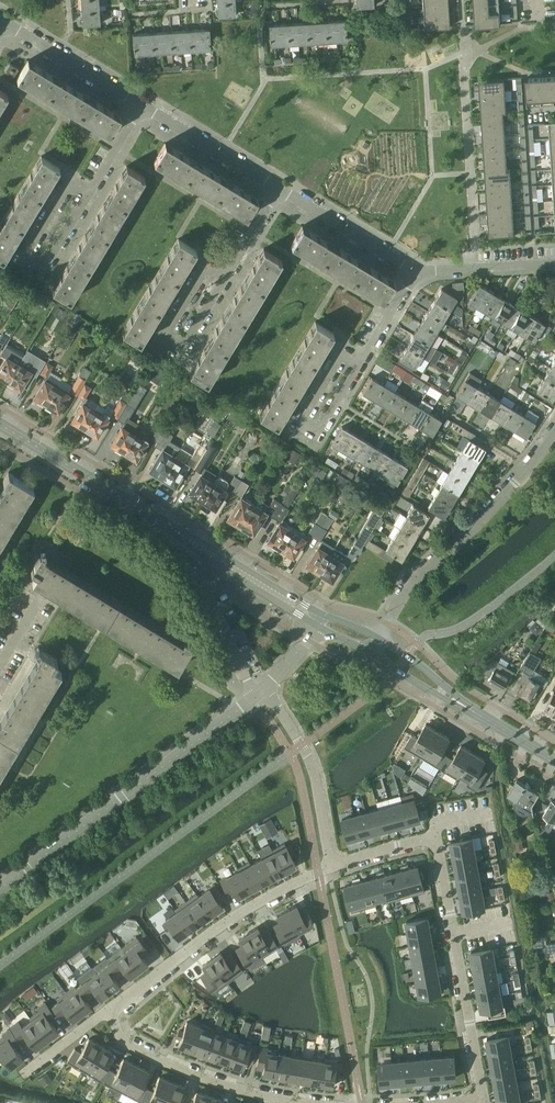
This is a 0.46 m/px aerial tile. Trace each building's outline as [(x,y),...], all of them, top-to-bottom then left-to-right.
[(81,11),(99,10),(98,0),(80,0),(81,11)] [(234,1),(217,3),(217,16),(235,15),(234,1)] [(500,12),(499,2),(474,3),(474,14),(500,12)] [(448,15),(448,9),(448,5),(422,6),(423,17),(448,15)] [(99,10),(81,11),(82,25),(100,24),(99,10)] [(500,23),(500,12),(474,14),(475,25),(500,23)] [(449,27),(449,24),(448,15),(423,17),(424,28),(449,27)] [(335,20),(326,21),(327,41),(336,41),(335,20)] [(345,20),(335,20),(336,41),(346,40),(345,20)] [(326,21),(316,22),(317,42),(327,41),(326,21)] [(306,22),(297,23),(298,43),(308,43),(306,22)] [(316,22),(306,22),(308,43),(317,42),(316,22)] [(288,23),(278,24),(280,44),(289,44),(288,23)] [(297,23),(288,23),(289,44),(298,43),(297,23)] [(270,45),(280,44),(278,24),(269,25),(270,45)] [(209,28),(199,29),(200,49),(210,49),(209,28)] [(199,29),(190,30),(191,50),(200,49),(199,29)] [(180,30),(171,31),(172,51),(181,51),(180,30)] [(190,30),(180,30),(181,51),(191,50),(190,30)] [(171,31),(161,32),(162,52),(172,51),(171,31)] [(152,32),(142,33),(144,53),(153,53),(152,32)] [(161,32),(152,32),(153,53),(162,52),(161,32)] [(134,54),(144,53),(142,33),(132,34),(134,54)] [(28,60),(17,78),(48,97),(59,79),(28,60)] [(18,67),(12,64),(9,62),(4,71),(13,76),(18,67)] [(553,97),(552,75),(539,76),(540,98),(553,97)] [(540,98),(539,76),(525,77),(526,99),(540,98)] [(89,97),(59,79),(48,97),(78,115),(89,97)] [(504,79),(479,80),(479,91),(505,89),(504,79)] [(506,100),(505,89),(479,91),(480,102),(506,100)] [(120,116),(89,97),(78,115),(109,134),(120,116)] [(506,111),(506,100),(480,102),(481,112),(506,111)] [(506,111),(481,112),(482,124),(504,123),(503,112),(506,111)] [(505,134),(504,123),(482,124),(482,136),(505,134)] [(506,146),(505,134),(482,136),(483,148),(506,146)] [(195,161),(165,143),(154,161),(184,179),(195,161)] [(507,158),(506,146),(483,148),(484,160),(507,158)] [(41,156),(22,187),(40,198),(59,167),(41,156)] [(507,169),(507,158),(484,160),(485,172),(510,170),(510,169),(507,169)] [(226,180),(195,161),(184,179),(215,198),(226,180)] [(126,166),(115,183),(107,197),(126,208),(144,177),(126,166)] [(511,181),(510,170),(485,172),(485,182),(511,181)] [(257,199),(226,180),(215,198),(246,217),(257,199)] [(512,191),(511,181),(485,182),(486,193),(512,191)] [(22,187),(3,218),(21,229),(40,198),(22,187)] [(512,202),(512,191),(486,193),(487,203),(512,202)] [(107,197),(97,214),(89,227),(107,238),(126,208),(107,197)] [(513,212),(512,202),(487,203),(487,214),(513,212)] [(514,223),(513,212),(487,214),(488,224),(514,223)] [(3,259),(21,229),(3,218),(0,223),(0,257),(3,259)] [(514,234),(514,223),(488,224),(489,236),(514,234)] [(333,244),(302,226),(291,244),(321,262),(333,244)] [(89,227),(78,244),(70,258),(88,269),(107,238),(89,227)] [(178,238),(159,270),(177,281),(196,249),(194,248),(178,238)] [(363,263),(333,244),(321,262),(352,281),(363,263)] [(263,248),(255,262),(244,279),(263,290),(281,259),(263,248)] [(70,258),(60,275),(52,289),(70,300),(88,269),(70,258)] [(394,281),(363,263),(352,281),(383,300),(388,291),(394,281)] [(159,270),(140,300),(159,311),(177,281),(159,270)] [(244,279),(237,292),(226,310),(244,321),(263,290),(244,279)] [(463,281),(452,282),(453,290),(464,289),(463,281)] [(476,307),(487,289),(479,284),(468,302),(476,307)] [(441,288),(434,300),(449,310),(456,297),(441,288)] [(484,311),(495,294),(487,289),(476,307),(484,311)] [(14,290),(5,304),(12,308),(21,294),(14,290)] [(45,295),(37,290),(28,305),(36,310),(45,295)] [(492,316),(503,299),(495,294),(484,311),(492,316)] [(498,326),(501,321),(511,304),(503,299),(492,316),(490,321),(498,326)] [(140,300),(122,331),(140,342),(159,311),(140,300)] [(434,300),(427,312),(442,321),(449,310),(434,300)] [(509,326),(519,309),(511,304),(501,321),(509,326)] [(527,314),(519,309),(509,326),(517,331),(527,314)] [(226,310),(218,323),(207,341),(225,352),(244,321),(226,310)] [(427,312),(420,323),(435,332),(442,321),(427,312)] [(94,325),(75,313),(70,322),(79,327),(82,322),(84,323),(82,326),(89,331),(93,326),(94,325)] [(535,318),(527,314),(517,331),(525,336),(535,318)] [(544,324),(535,318),(525,336),(533,341),(544,324)] [(315,321),(296,352),(314,363),(333,332),(315,321)] [(420,323),(413,335),(428,344),(435,332),(420,323)] [(546,324),(542,330),(543,331),(547,333),(551,327),(546,324)] [(57,343),(66,348),(74,336),(65,330),(57,343)] [(413,335),(406,346),(421,355),(428,344),(413,335)] [(131,349),(113,338),(113,337),(112,337),(110,340),(111,340),(110,342),(109,344),(112,346),(114,344),(117,346),(115,350),(126,356),(131,349)] [(480,338),(475,347),(494,358),(495,355),(498,351),(492,347),(493,346),(487,343),(483,340),(480,338)] [(207,341),(200,353),(189,372),(190,372),(207,382),(225,352),(207,341)] [(6,357),(0,367),(0,376),(0,379),(7,383),(24,354),(6,343),(0,353),(0,354),(6,357)] [(406,346),(399,358),(414,367),(421,355),(406,346)] [(133,352),(131,355),(129,359),(139,364),(143,357),(133,352)] [(296,352),(277,383),(296,394),(314,363),(296,352)] [(7,383),(15,387),(16,386),(20,388),(30,372),(35,375),(43,361),(34,356),(32,359),(24,354),(7,383)] [(379,355),(375,361),(391,371),(395,364),(379,355)] [(152,360),(145,371),(157,378),(163,367),(152,360)] [(46,376),(49,370),(52,366),(45,362),(39,372),(46,376)] [(77,394),(84,384),(92,370),(84,366),(73,384),(69,390),(77,395),(77,394)] [(550,367),(543,379),(554,386),(554,370),(550,367)] [(46,376),(44,379),(34,396),(38,399),(37,401),(45,406),(56,387),(59,382),(62,378),(49,370),(46,376)] [(383,384),(371,377),(362,392),(374,399),(383,384)] [(67,393),(69,390),(73,384),(62,378),(59,382),(56,387),(45,406),(53,410),(54,408),(58,411),(68,394),(67,393)] [(543,379),(536,390),(551,400),(554,393),(554,386),(543,379)] [(465,380),(455,395),(467,402),(476,387),(465,380)] [(277,383),(259,414),(277,425),(296,394),(277,383)] [(77,394),(83,398),(89,387),(84,384),(77,394)] [(385,406),(395,391),(383,384),(374,399),(385,406)] [(488,393),(476,387),(467,402),(479,409),(488,393)] [(395,391),(385,406),(397,413),(406,398),(395,391)] [(129,396),(125,394),(124,392),(110,415),(116,418),(129,396)] [(488,393),(479,409),(490,416),(499,400),(488,393)] [(85,398),(72,420),(76,422),(75,424),(83,429),(96,408),(98,404),(86,397),(85,398)] [(418,405),(406,398),(397,413),(408,420),(418,405)] [(499,400),(490,416),(502,423),(511,407),(499,400)] [(123,422),(131,407),(126,404),(117,418),(123,422)] [(418,405),(408,420),(420,427),(429,412),(418,405)] [(522,414),(511,407),(502,423),(513,429),(522,414)] [(97,435),(107,418),(109,414),(105,411),(104,413),(96,408),(83,429),(91,434),(92,432),(97,435)] [(441,419),(429,412),(420,427),(432,434),(441,419)] [(534,422),(522,414),(513,429),(525,437),(534,422)] [(469,431),(456,423),(453,429),(466,437),(469,431)] [(156,441),(162,431),(165,427),(159,424),(151,438),(156,441)] [(122,426),(111,443),(116,446),(114,448),(122,453),(134,432),(127,427),(126,429),(122,426)] [(168,434),(171,428),(167,426),(165,428),(165,427),(162,431),(168,434)] [(350,431),(342,426),(331,443),(339,448),(350,431)] [(168,434),(162,431),(156,441),(162,444),(168,434)] [(358,436),(350,431),(339,448),(347,453),(358,436)] [(136,459),(146,442),(149,437),(144,435),(143,437),(134,432),(122,453),(130,458),(132,456),(136,459)] [(366,441),(358,436),(347,453),(356,458),(366,441)] [(484,448),(469,439),(462,450),(477,460),(484,448)] [(374,446),(366,441),(356,458),(364,463),(374,446)] [(202,471),(218,447),(211,443),(202,456),(202,455),(202,456),(201,455),(195,466),(195,467),(202,471)] [(382,450),(374,446),(364,463),(371,468),(382,450)] [(290,447),(284,456),(295,463),(301,454),(290,447)] [(174,456),(162,448),(150,467),(149,469),(162,477),(174,456)] [(390,455),(382,450),(371,468),(380,473),(390,455)] [(477,460),(462,450),(455,461),(471,471),(477,460)] [(195,466),(201,455),(195,451),(189,462),(195,466)] [(398,460),(390,455),(380,473),(388,478),(398,460)] [(174,485),(187,463),(174,456),(162,477),(174,485)] [(429,461),(423,457),(420,462),(426,465),(429,461)] [(407,465),(398,460),(388,478),(396,483),(407,465)] [(471,471),(455,461),(448,473),(464,482),(471,471)] [(421,474),(415,470),(413,475),(419,478),(421,474)] [(33,487),(8,472),(3,481),(8,484),(0,497),(0,542),(33,487)] [(464,482),(448,473),(441,484),(457,494),(464,482)] [(279,518),(297,489),(296,488),(303,477),(299,474),(274,515),(279,518)] [(200,475),(190,492),(194,494),(193,496),(201,501),(213,480),(206,476),(205,477),(200,475)] [(215,477),(213,480),(222,485),(220,487),(225,490),(227,486),(227,480),(219,476),(215,477)] [(240,480),(234,476),(228,486),(234,490),(240,480)] [(213,480),(201,501),(209,506),(210,504),(214,507),(225,490),(220,487),(222,485),(213,480)] [(241,494),(247,484),(241,480),(235,491),(241,494)] [(457,494),(441,484),(434,495),(450,505),(457,494)] [(344,487),(338,497),(345,501),(352,491),(344,487)] [(380,518),(381,516),(389,504),(376,496),(369,492),(366,497),(377,504),(356,537),(364,542),(365,542),(371,532),(375,525),(380,518)] [(450,505),(434,495),(427,507),(443,516),(450,505)] [(240,497),(229,516),(227,517),(232,520),(240,525),(252,504),(240,497)] [(267,510),(269,506),(256,498),(252,504),(265,512),(267,510)] [(272,514),(279,503),(273,500),(269,506),(267,510),(272,514)] [(265,512),(252,504),(240,525),(248,530),(253,533),(265,512)] [(428,514),(413,504),(406,516),(421,525),(428,514)] [(313,536),(326,515),(321,511),(307,533),(313,536)] [(319,540),(332,519),(326,515),(313,536),(319,540)] [(421,525),(406,516),(399,527),(415,537),(421,525)] [(384,521),(380,518),(375,525),(379,528),(384,521)] [(279,550),(291,530),(285,526),(286,524),(280,520),(268,540),(272,543),(271,545),(279,550)] [(415,537),(399,527),(392,539),(408,548),(415,537)] [(291,530),(279,550),(287,555),(288,553),(293,556),(305,536),(301,533),(299,535),(291,530)] [(374,533),(371,532),(365,542),(364,542),(363,544),(366,546),(369,541),(374,533)] [(363,544),(364,542),(356,537),(352,546),(358,550),(356,553),(359,554),(360,551),(359,551),(363,544)] [(408,548),(392,539),(385,550),(401,560),(408,548)] [(318,574),(330,554),(330,555),(334,548),(322,540),(306,564),(311,567),(310,569),(318,574)] [(382,548),(373,543),(373,544),(370,549),(379,554),(382,548)] [(352,560),(356,553),(358,550),(352,546),(347,555),(346,557),(352,560)] [(180,643),(45,561),(47,559),(47,557),(48,556),(47,554),(45,553),(45,552),(44,547),(40,548),(40,552),(32,566),(32,565),(30,569),(36,573),(32,580),(177,668),(185,655),(192,643),(183,638),(182,640),(180,643)] [(330,582),(346,557),(347,555),(334,548),(330,555),(330,554),(318,574),(330,582)] [(541,658),(535,654),(541,644),(537,642),(531,652),(530,651),(520,668),(531,675),(520,693),(521,693),(522,695),(524,697),(526,696),(531,699),(545,675),(541,673),(534,669),(541,658)] [(4,719),(0,726),(0,771),(61,671),(53,666),(57,660),(54,658),(53,658),(40,650),(38,646),(35,647),(36,652),(36,653),(35,654),(35,656),(36,657),(37,658),(38,659),(40,660),(4,719)] [(491,658),(478,668),(490,676),(488,679),(503,688),(508,680),(510,676),(513,672),(506,667),(508,663),(501,658),(498,662),(491,658)] [(546,707),(550,710),(549,711),(554,715),(554,693),(554,692),(547,703),(549,704),(546,707)] [(422,757),(437,731),(426,724),(418,737),(419,738),(411,751),(422,757)] [(441,751),(449,738),(437,731),(422,757),(432,763),(440,751),(441,751)] [(419,738),(418,737),(412,734),(404,746),(411,751),(419,738)] [(458,776),(473,752),(461,745),(453,759),(454,759),(447,772),(457,778),(458,776)] [(439,768),(447,755),(441,751),(440,751),(432,763),(439,768)] [(476,773),(484,759),(473,752),(458,776),(469,782),(475,772),(476,773)] [(454,759),(453,759),(447,755),(439,768),(447,772),(454,759)] [(475,789),(482,776),(476,773),(475,772),(469,782),(467,785),(475,789)] [(533,789),(517,779),(508,794),(515,798),(514,800),(514,802),(515,805),(516,808),(518,810),(519,811),(521,812),(523,812),(533,811),(533,813),(534,813),(532,804),(539,792),(538,792),(533,789)] [(415,799),(402,802),(409,827),(413,826),(412,822),(421,819),(415,799)] [(553,826),(554,822),(554,801),(552,800),(548,807),(544,813),(543,815),(550,819),(546,826),(545,825),(541,832),(545,838),(553,826)] [(409,827),(402,802),(390,806),(396,826),(404,824),(406,828),(409,827)] [(544,813),(548,807),(542,803),(538,809),(544,813)] [(396,826),(390,806),(378,809),(385,834),(389,833),(388,828),(396,826)] [(385,834),(378,809),(366,812),(372,832),(380,830),(382,835),(385,834)] [(372,832),(366,812),(354,816),(361,841),(365,840),(363,835),(372,832)] [(361,841),(354,816),(342,819),(347,839),(356,837),(358,842),(361,841)] [(451,841),(453,853),(474,849),(471,837),(451,841)] [(296,865),(289,854),(286,847),(284,843),(273,849),(274,851),(284,871),(296,865)] [(476,861),(474,849),(453,853),(455,865),(476,861)] [(284,871),(274,851),(262,858),(273,877),(284,871)] [(273,877),(262,858),(250,864),(261,884),(273,877)] [(478,873),(476,861),(455,865),(457,876),(478,873)] [(261,884),(250,864),(249,862),(238,868),(239,870),(249,890),(261,884)] [(408,864),(404,865),(412,895),(425,891),(422,880),(424,879),(422,872),(420,873),(418,866),(409,869),(408,864)] [(412,895),(404,865),(401,866),(402,871),(393,873),(400,898),(412,895)] [(249,890),(239,870),(226,877),(234,892),(237,897),(249,890)] [(400,898),(393,873),(385,875),(384,870),(380,871),(387,896),(386,896),(388,902),(400,898)] [(387,896),(380,871),(376,872),(378,877),(369,880),(375,900),(386,896),(387,896)] [(480,884),(478,873),(457,876),(460,888),(480,884)] [(234,892),(226,877),(220,880),(228,895),(234,892)] [(375,900),(369,880),(361,882),(360,877),(356,878),(364,908),(377,905),(375,900)] [(364,908),(356,878),(352,879),(354,884),(345,886),(352,911),(364,908)] [(223,898),(214,884),(209,888),(218,902),(223,898)] [(482,896),(480,884),(460,888),(462,900),(482,896)] [(218,902),(209,888),(199,895),(198,896),(211,914),(222,906),(218,902)] [(546,893),(548,902),(554,901),(554,900),(553,891),(546,893)] [(211,914),(198,896),(196,893),(186,901),(200,921),(211,914)] [(484,908),(482,896),(462,900),(464,912),(484,908)] [(200,921),(186,901),(175,909),(176,911),(189,929),(200,921)] [(296,906),(287,910),(298,931),(313,923),(306,909),(299,913),(296,906)] [(280,923),(274,926),(283,945),(300,936),(298,931),(287,910),(277,916),(280,923)] [(189,929),(176,911),(165,919),(166,921),(170,927),(178,937),(189,929)] [(427,917),(406,921),(409,933),(434,929),(434,925),(429,926),(427,917)] [(278,947),(267,930),(261,934),(257,927),(248,933),(262,957),(278,947)] [(435,932),(434,929),(409,933),(411,946),(431,942),(430,933),(435,932)] [(262,957),(248,933),(238,939),(243,946),(236,950),(247,967),(262,957)] [(541,936),(532,938),(534,947),(543,946),(541,936)] [(142,957),(148,952),(138,940),(124,951),(138,970),(147,963),(142,957)] [(433,951),(431,942),(411,946),(413,958),(439,953),(438,950),(433,951)] [(546,945),(548,952),(554,950),(554,943),(546,945)] [(471,951),(473,963),(494,959),(491,947),(471,951)] [(138,970),(124,951),(110,961),(119,974),(125,970),(129,976),(138,970)] [(219,952),(211,958),(228,982),(243,971),(230,954),(224,958),(219,952)] [(439,957),(439,953),(413,958),(415,970),(436,966),(434,958),(439,957)] [(207,971),(201,976),(213,993),(228,982),(211,958),(202,965),(207,971)] [(499,958),(494,959),(473,963),(475,975),(496,971),(501,970),(499,958)] [(113,978),(119,974),(110,961),(95,972),(110,991),(118,985),(113,978)] [(437,975),(436,966),(415,970),(418,983),(443,978),(442,974),(437,975)] [(110,991),(95,972),(94,970),(85,977),(87,979),(81,983),(91,996),(96,991),(101,998),(110,991)] [(498,982),(496,971),(475,975),(477,987),(498,983),(498,982)] [(444,982),(443,978),(418,983),(420,995),(441,992),(439,983),(444,982)] [(500,982),(498,982),(498,983),(477,987),(480,998),(500,994),(500,995),(503,994),(500,982)] [(85,1000),(91,996),(81,983),(75,987),(74,985),(65,992),(81,1013),(90,1006),(85,1000)] [(81,1013),(65,992),(57,998),(58,1000),(52,1005),(62,1018),(68,1013),(73,1019),(81,1013)] [(480,998),(482,1010),(502,1006),(500,995),(500,994),(480,998)] [(53,1014),(44,1002),(38,1008),(39,1010),(40,1009),(48,1019),(53,1014)] [(57,1031),(48,1019),(40,1009),(39,1010),(29,1017),(31,1019),(46,1039),(57,1031)] [(223,1016),(218,1014),(214,1024),(220,1026),(223,1016)] [(46,1039),(31,1019),(21,1027),(20,1028),(26,1035),(35,1048),(46,1039)] [(191,1050),(199,1026),(186,1021),(182,1033),(180,1039),(178,1045),(191,1050)] [(26,1035),(20,1028),(21,1027),(18,1022),(11,1027),(20,1039),(26,1035)] [(203,1054),(213,1028),(200,1024),(199,1026),(191,1050),(203,1054)] [(215,1059),(224,1035),(225,1033),(213,1028),(203,1054),(215,1059)] [(12,1033),(9,1029),(2,1034),(4,1037),(5,1036),(12,1045),(18,1041),(12,1033)] [(228,1063),(236,1040),(224,1035),(215,1059),(228,1063)] [(507,1035),(487,1038),(489,1050),(509,1046),(507,1035)] [(12,1045),(5,1036),(4,1037),(0,1040),(0,1058),(3,1063),(6,1061),(10,1066),(22,1058),(12,1045)] [(242,1063),(250,1044),(250,1042),(237,1037),(236,1040),(228,1063),(241,1068),(242,1063)] [(85,1072),(100,1045),(88,1038),(80,1052),(73,1064),(85,1072)] [(248,1066),(256,1046),(250,1044),(242,1063),(248,1066)] [(104,1066),(112,1052),(100,1045),(85,1072),(96,1079),(104,1066)] [(512,1059),(509,1046),(489,1050),(491,1062),(512,1059)] [(263,1069),(266,1052),(266,1048),(260,1047),(257,1068),(263,1069)] [(73,1064),(80,1052),(74,1048),(67,1061),(73,1064)] [(274,1076),(278,1053),(266,1052),(263,1069),(262,1074),(274,1076)] [(286,1078),(290,1055),(278,1053),(274,1076),(286,1078)] [(298,1080),(301,1057),(290,1055),(286,1078),(298,1080)] [(454,1056),(441,1057),(444,1083),(447,1083),(447,1078),(456,1077),(454,1056)] [(309,1081),(313,1059),(301,1057),(298,1080),(309,1081)] [(444,1083),(441,1057),(429,1059),(430,1079),(440,1078),(440,1083),(444,1083)] [(121,1092),(135,1065),(123,1059),(116,1072),(109,1086),(121,1092)] [(321,1083),(325,1061),(313,1059),(309,1081),(321,1083)] [(335,1078),(336,1072),(337,1063),(337,1061),(325,1059),(325,1061),(321,1083),(333,1085),(335,1078)] [(430,1079),(429,1059),(417,1060),(419,1085),(423,1085),(422,1080),(430,1079)] [(514,1070),(512,1059),(491,1062),(493,1074),(514,1070)] [(419,1085),(417,1060),(404,1061),(406,1082),(415,1081),(415,1086),(419,1085)] [(406,1082),(404,1061),(391,1062),(394,1088),(398,1087),(397,1082),(406,1082)] [(394,1088),(391,1062),(379,1063),(381,1084),(390,1083),(390,1088),(394,1088)] [(140,1085),(148,1071),(135,1065),(121,1092),(134,1098),(140,1085)] [(103,1082),(110,1069),(104,1066),(96,1079),(103,1082)] [(109,1086),(116,1072),(110,1069),(103,1082),(109,1086)] [(516,1082),(514,1070),(493,1074),(495,1086),(516,1082)] [(52,1079),(46,1072),(38,1078),(43,1085),(52,1079)] [(172,1082),(159,1076),(153,1091),(148,1102),(150,1102),(151,1102),(163,1102),(172,1082)] [(184,1087),(172,1082),(163,1102),(177,1102),(178,1101),(184,1087)] [(518,1093),(516,1082),(495,1086),(498,1097),(518,1093)] [(140,1102),(147,1088),(140,1085),(134,1098),(140,1102)] [(153,1091),(147,1088),(140,1102),(144,1102),(149,1102),(150,1102),(148,1102),(153,1091)] [(209,1096),(196,1091),(192,1102),(207,1102),(209,1096)] [(518,1093),(498,1097),(499,1102),(520,1102),(518,1093)]
